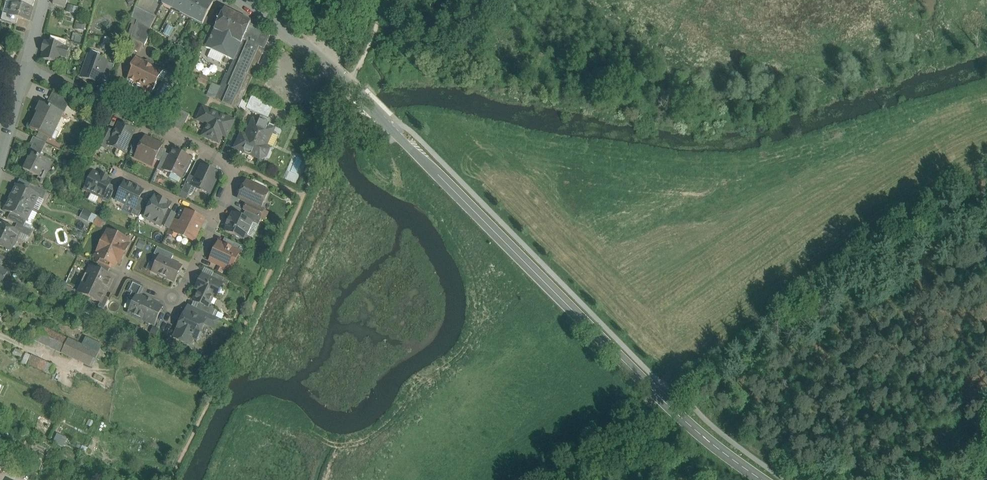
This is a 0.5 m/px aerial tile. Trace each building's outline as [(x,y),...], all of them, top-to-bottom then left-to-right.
[(206,0),(164,0),(162,3),(202,24),(213,3),(206,0)] [(33,8),(15,3),(12,2),(9,15),(9,16),(18,18),(29,21),(33,8)] [(66,7),(56,4),(54,11),(64,14),(66,7)] [(70,5),(68,10),(75,13),(77,8),(70,5)] [(156,17),(136,7),(132,18),(137,21),(150,29),(156,17)] [(251,22),(225,9),(206,48),(233,61),(251,22)] [(64,14),(54,11),(52,17),(62,20),(64,14)] [(18,18),(9,16),(9,15),(3,13),(1,20),(17,24),(18,18)] [(150,29),(137,21),(131,38),(145,45),(152,31),(150,29)] [(233,61),(227,75),(226,74),(220,88),(228,91),(222,103),(238,110),(270,37),(262,32),(262,31),(250,25),(251,23),(251,22),(233,61)] [(68,41),(51,36),(49,42),(64,46),(64,48),(66,48),(68,41)] [(145,45),(131,38),(127,48),(140,54),(145,45)] [(49,42),(46,41),(46,43),(44,42),(43,46),(45,47),(41,60),(59,64),(61,58),(67,59),(69,49),(66,48),(64,48),(64,46),(49,42)] [(163,71),(136,57),(131,67),(132,71),(130,74),(128,74),(126,77),(128,79),(127,81),(130,82),(128,85),(137,89),(138,86),(141,87),(143,87),(152,91),(151,93),(152,93),(157,84),(156,81),(159,81),(163,71)] [(98,60),(97,63),(88,60),(82,77),(99,84),(101,80),(107,63),(98,60)] [(114,65),(107,63),(101,80),(108,82),(114,65)] [(167,73),(155,98),(168,105),(181,80),(167,73)] [(220,88),(212,85),(209,91),(217,95),(220,88)] [(228,91),(220,88),(217,95),(215,100),(222,103),(228,91)] [(70,99),(57,93),(52,104),(65,110),(70,99)] [(265,102),(252,96),(247,109),(259,115),(265,102)] [(265,102),(259,115),(268,119),(274,106),(265,102)] [(64,114),(40,103),(36,113),(38,114),(30,129),(52,139),(49,137),(60,113),(63,115),(64,114)] [(190,115),(175,108),(169,121),(183,128),(190,115)] [(234,121),(205,108),(202,109),(199,117),(200,119),(209,123),(204,135),(205,137),(216,142),(219,141),(221,135),(227,138),(234,121)] [(256,123),(252,124),(250,130),(252,131),(249,138),(244,136),(241,137),(237,146),(238,149),(244,152),(245,154),(249,156),(252,155),(260,159),(265,157),(268,151),(265,146),(263,145),(267,138),(269,139),(272,132),(271,129),(256,123)] [(134,131),(119,124),(114,134),(109,146),(124,153),(134,131)] [(113,132),(106,129),(99,146),(105,149),(107,145),(109,146),(114,134),(113,133),(113,132)] [(46,143),(33,137),(31,143),(43,149),(46,143)] [(138,137),(130,153),(136,156),(144,140),(138,137)] [(162,145),(149,138),(148,140),(145,138),(144,140),(136,156),(135,157),(141,160),(141,161),(147,164),(149,159),(154,162),(156,159),(161,149),(162,145)] [(45,180),(39,177),(42,170),(48,173),(53,163),(40,157),(42,152),(35,148),(30,158),(29,158),(23,170),(38,177),(36,181),(41,183),(41,184),(43,185),(44,183),(45,183),(46,180),(45,179),(45,180)] [(161,149),(156,159),(161,162),(165,153),(166,151),(161,149)] [(191,158),(173,150),(171,156),(164,170),(181,178),(191,158)] [(161,162),(157,170),(163,173),(164,170),(171,156),(165,153),(161,162)] [(216,173),(202,166),(196,179),(194,183),(194,184),(201,187),(202,191),(209,194),(217,176),(216,173)] [(93,173),(85,190),(101,197),(103,198),(110,185),(111,181),(107,179),(108,178),(103,175),(102,177),(93,173)] [(189,176),(182,192),(189,195),(194,184),(194,183),(196,179),(189,176)] [(30,185),(20,180),(17,185),(28,191),(30,185)] [(143,191),(125,182),(116,200),(134,209),(140,198),(143,191)] [(247,182),(239,199),(247,203),(260,210),(261,209),(269,192),(247,182)] [(28,191),(17,185),(11,198),(33,208),(38,198),(39,196),(28,191)] [(47,193),(31,185),(30,185),(28,191),(39,196),(38,198),(43,201),(47,193)] [(110,185),(103,198),(101,197),(99,200),(108,204),(116,188),(110,185)] [(155,197),(146,215),(148,220),(161,226),(161,224),(168,212),(171,204),(155,197)] [(33,208),(11,198),(5,211),(10,213),(27,221),(33,208)] [(140,198),(134,209),(131,214),(138,218),(146,201),(140,198)] [(247,203),(243,211),(245,212),(260,218),(264,211),(261,209),(260,210),(247,203)] [(168,212),(161,224),(169,228),(170,228),(173,221),(174,221),(175,219),(174,219),(176,215),(168,212)] [(180,224),(176,233),(177,233),(193,241),(203,220),(186,212),(180,224)] [(245,212),(242,218),(253,223),(258,226),(261,219),(260,218),(245,212)] [(27,221),(10,213),(7,220),(17,224),(24,227),(27,221)] [(242,218),(234,214),(231,220),(229,220),(227,225),(228,225),(225,232),(242,240),(247,238),(245,233),(247,230),(250,229),(253,223),(242,218)] [(174,221),(173,221),(170,228),(169,228),(167,234),(175,237),(177,233),(176,233),(180,224),(174,221)] [(0,224),(0,246),(5,249),(6,250),(8,252),(12,250),(13,248),(12,246),(19,233),(14,231),(0,224)] [(24,227),(17,224),(14,231),(19,233),(30,239),(33,232),(24,227)] [(109,232),(106,239),(105,238),(100,249),(103,251),(100,258),(112,264),(115,265),(117,262),(120,263),(128,245),(125,244),(127,240),(109,232)] [(241,246),(225,239),(222,244),(238,252),(241,246)] [(222,244),(221,244),(220,247),(217,246),(216,249),(210,261),(226,269),(230,261),(235,263),(240,253),(238,252),(222,244)] [(174,255),(157,248),(154,255),(159,257),(160,257),(171,262),(174,255)] [(171,262),(160,257),(159,257),(152,272),(174,282),(181,267),(171,262)] [(112,264),(100,258),(97,263),(110,269),(112,264)] [(110,269),(99,265),(96,270),(107,275),(110,269)] [(0,268),(0,287),(1,287),(6,278),(9,272),(0,268)] [(91,276),(87,285),(83,284),(79,293),(100,303),(101,303),(104,296),(112,278),(107,275),(96,270),(93,268),(90,269),(88,273),(89,275),(91,276)] [(224,279),(213,274),(211,280),(222,285),(224,279)] [(211,280),(203,276),(196,289),(199,291),(194,302),(199,304),(208,308),(208,307),(213,297),(215,298),(222,285),(211,280)] [(6,278),(1,287),(9,291),(13,282),(6,278)] [(143,287),(132,282),(128,292),(131,294),(129,299),(134,302),(137,296),(139,296),(143,287)] [(104,296),(101,303),(100,303),(98,307),(104,310),(109,299),(104,296)] [(139,296),(137,296),(134,302),(128,314),(154,326),(162,308),(139,296)] [(208,308),(199,304),(196,309),(213,317),(215,311),(208,307),(208,308)] [(213,317),(196,309),(193,316),(206,321),(204,324),(208,326),(213,317)] [(193,316),(186,312),(173,338),(190,346),(193,340),(196,341),(199,339),(202,334),(201,331),(204,324),(206,321),(193,316)] [(68,340),(41,326),(34,340),(92,368),(98,354),(68,340)] [(28,354),(24,363),(51,375),(55,366),(28,354)] [(45,429),(26,419),(23,425),(49,438),(55,425),(48,422),(45,429)] [(64,437),(57,434),(54,440),(60,443),(64,437)]
